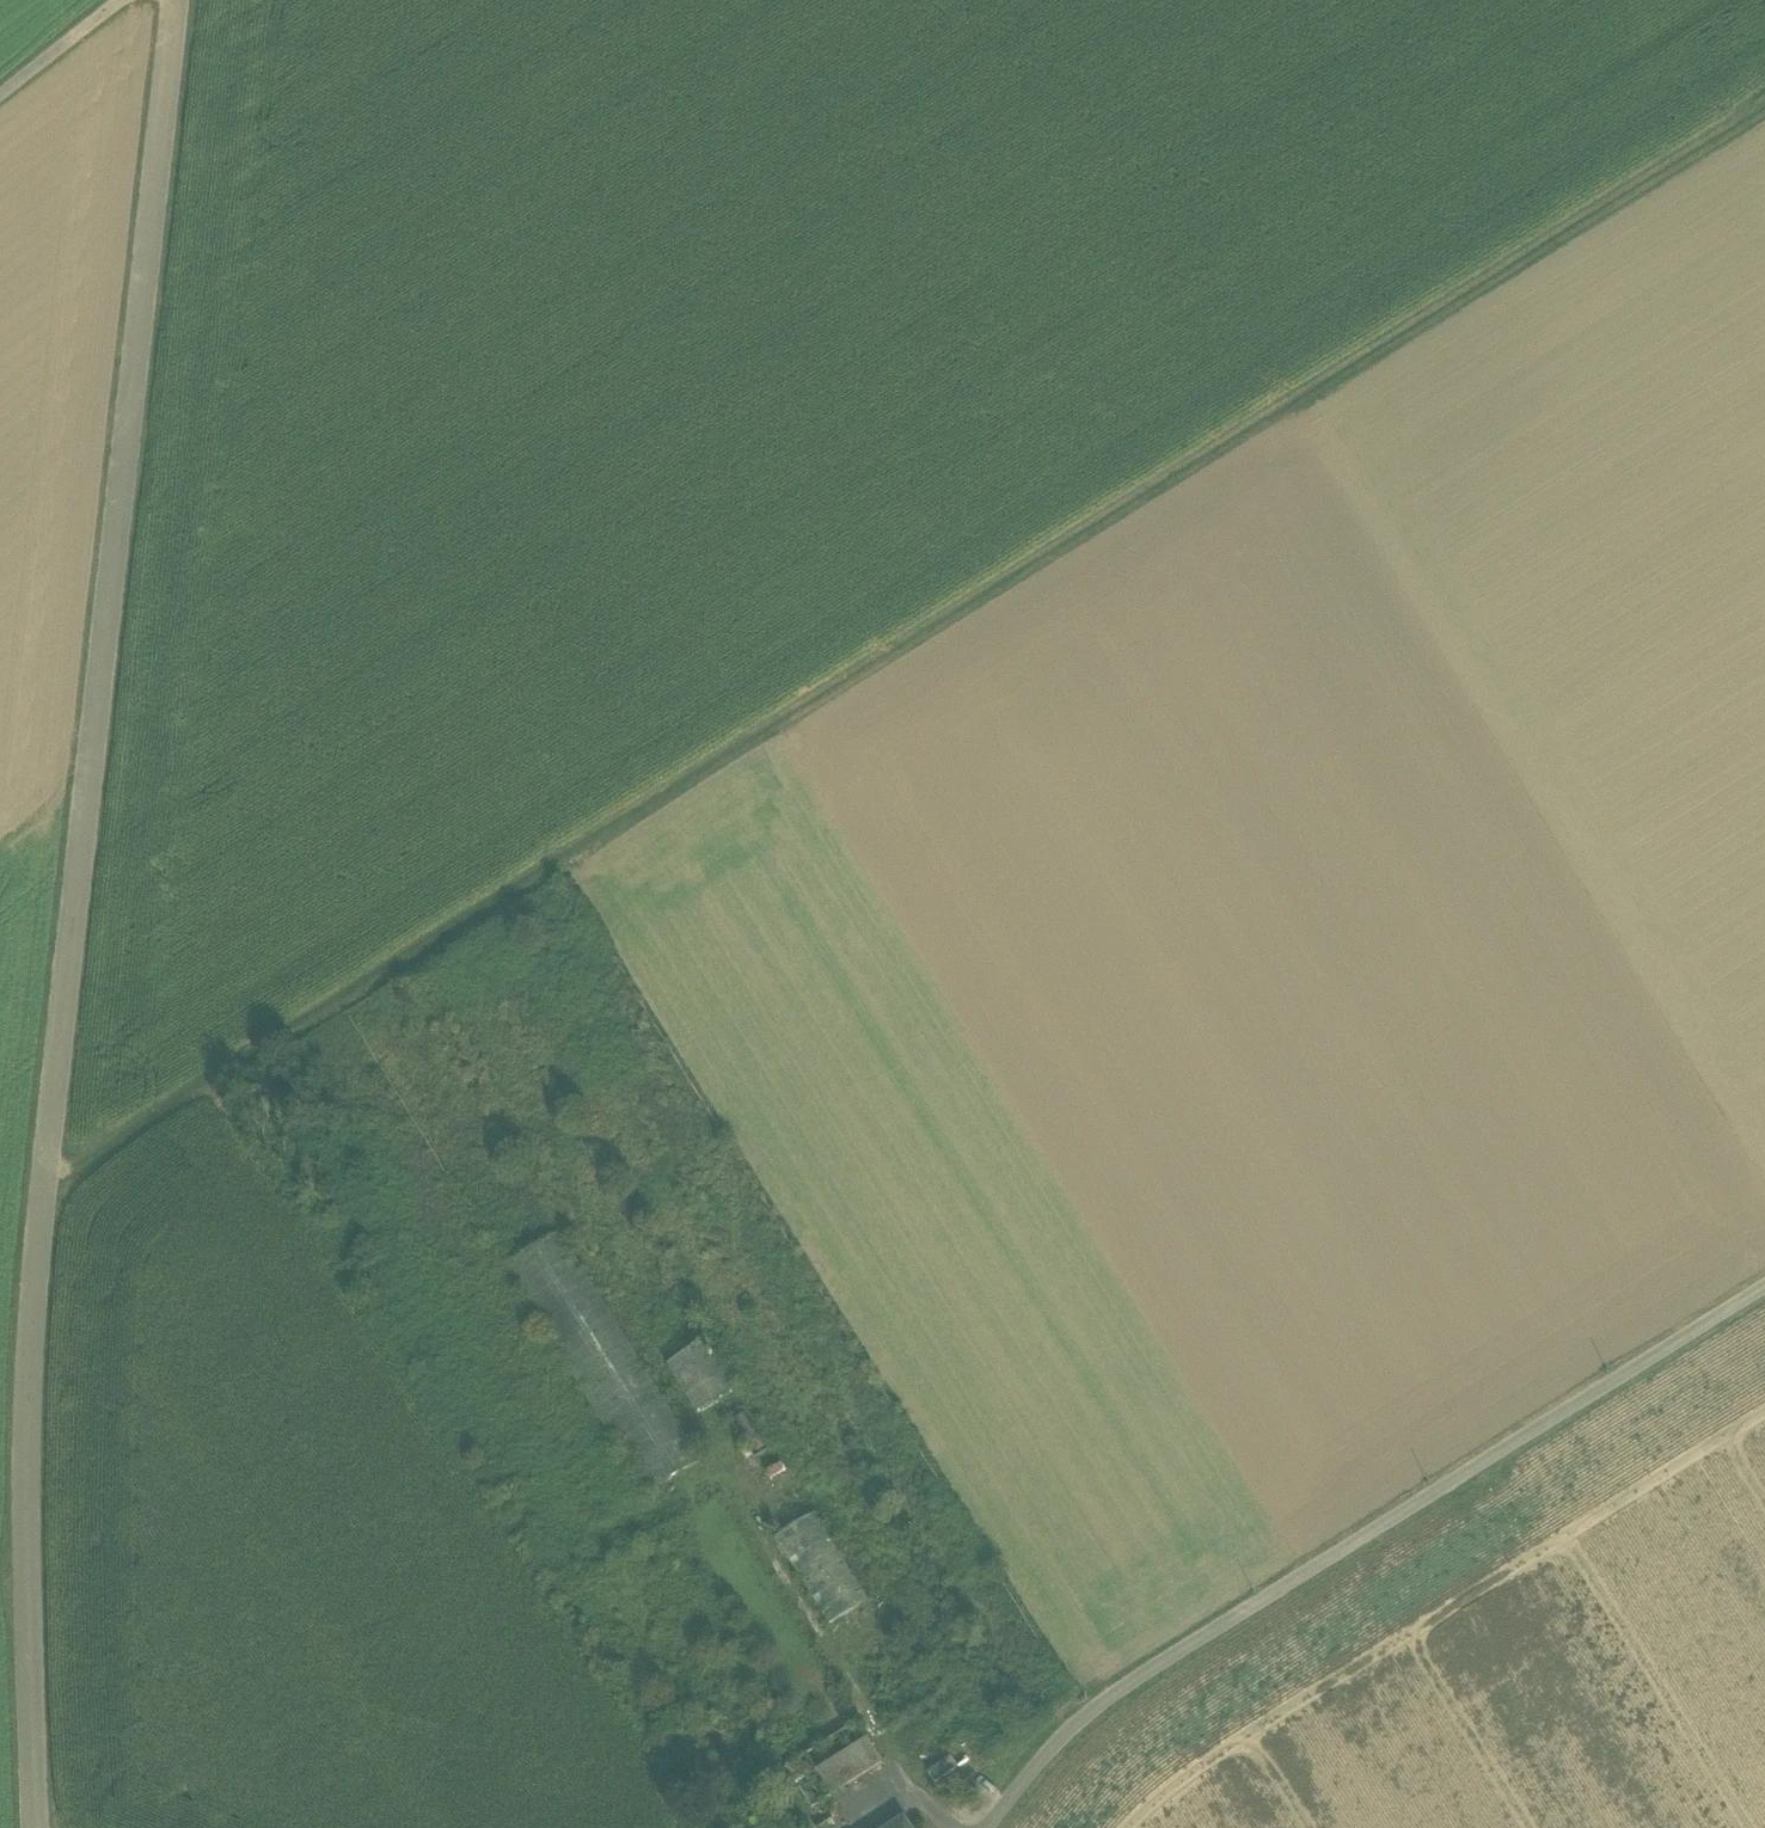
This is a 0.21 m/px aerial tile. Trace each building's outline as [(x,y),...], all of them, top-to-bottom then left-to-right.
[(703,1345),(667,1368),(697,1417),(734,1394),(703,1345)] [(773,1448),(746,1406),(729,1416),(756,1459),(773,1448)] [(867,1601),(814,1516),(776,1540),(828,1625),(867,1601)] [(849,1726),(808,1752),(819,1768),(859,1742),(849,1726)] [(819,1768),(815,1771),(831,1795),(879,1764),(864,1740),(859,1742),(819,1768)] [(948,1758),(929,1773),(936,1782),(955,1768),(948,1758)]
